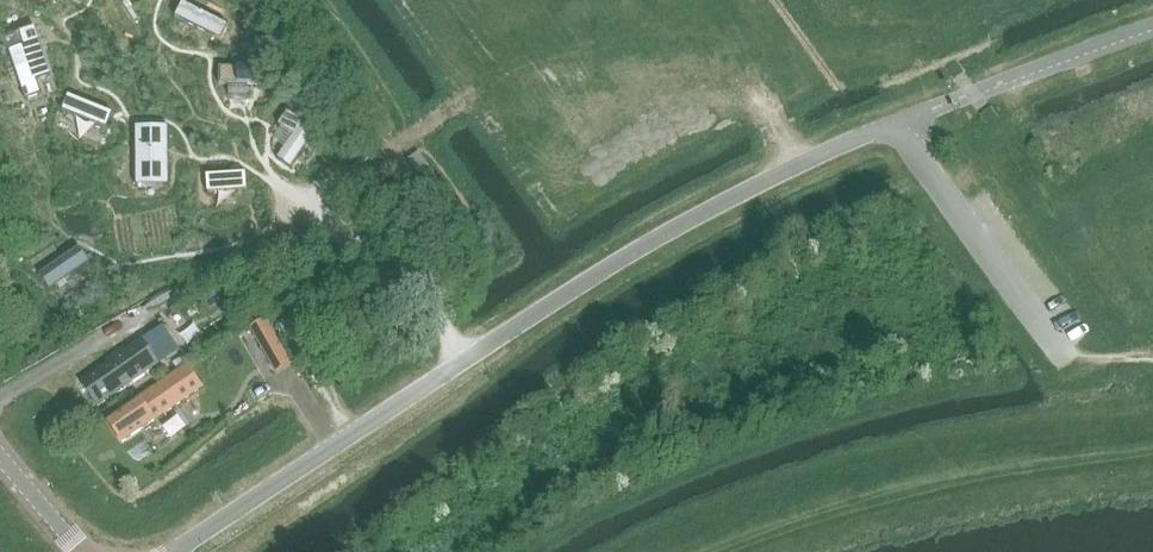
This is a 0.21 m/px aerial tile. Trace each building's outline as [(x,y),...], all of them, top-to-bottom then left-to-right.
[(183,3),(175,18),(221,41),(228,26),(183,3)] [(24,47),(9,52),(20,87),(25,100),(41,95),(36,81),(51,77),(47,63),(35,28),(19,33),(24,47)] [(220,68),(219,85),(258,86),(258,69),(220,68)] [(68,96),(63,110),(108,128),(113,114),(68,96)] [(293,136),(277,160),(290,168),(316,132),(287,112),(278,126),(293,136)] [(167,126),(135,126),(136,186),(168,186),(167,126)] [(246,174),(207,176),(208,193),(247,190),(246,174)] [(78,249),(39,275),(49,290),(88,263),(78,249)] [(259,259),(244,267),(250,278),(265,269),(259,259)] [(263,353),(279,344),(265,319),(249,328),(263,353)] [(98,407),(179,351),(162,326),(81,382),(98,407)] [(122,443),(200,387),(185,365),(107,421),(122,443)]
